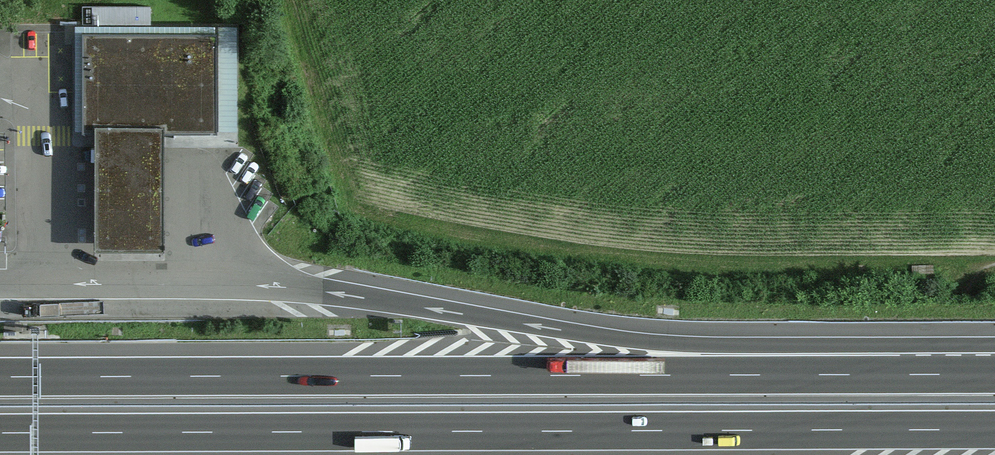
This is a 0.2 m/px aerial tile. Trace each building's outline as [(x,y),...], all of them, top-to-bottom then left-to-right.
[(218,36),(84,36),(84,130),(96,130),(164,130),(218,131),(218,36)] [(164,130),(96,130),(96,199),(96,253),(164,253),(164,199),(164,130)]
